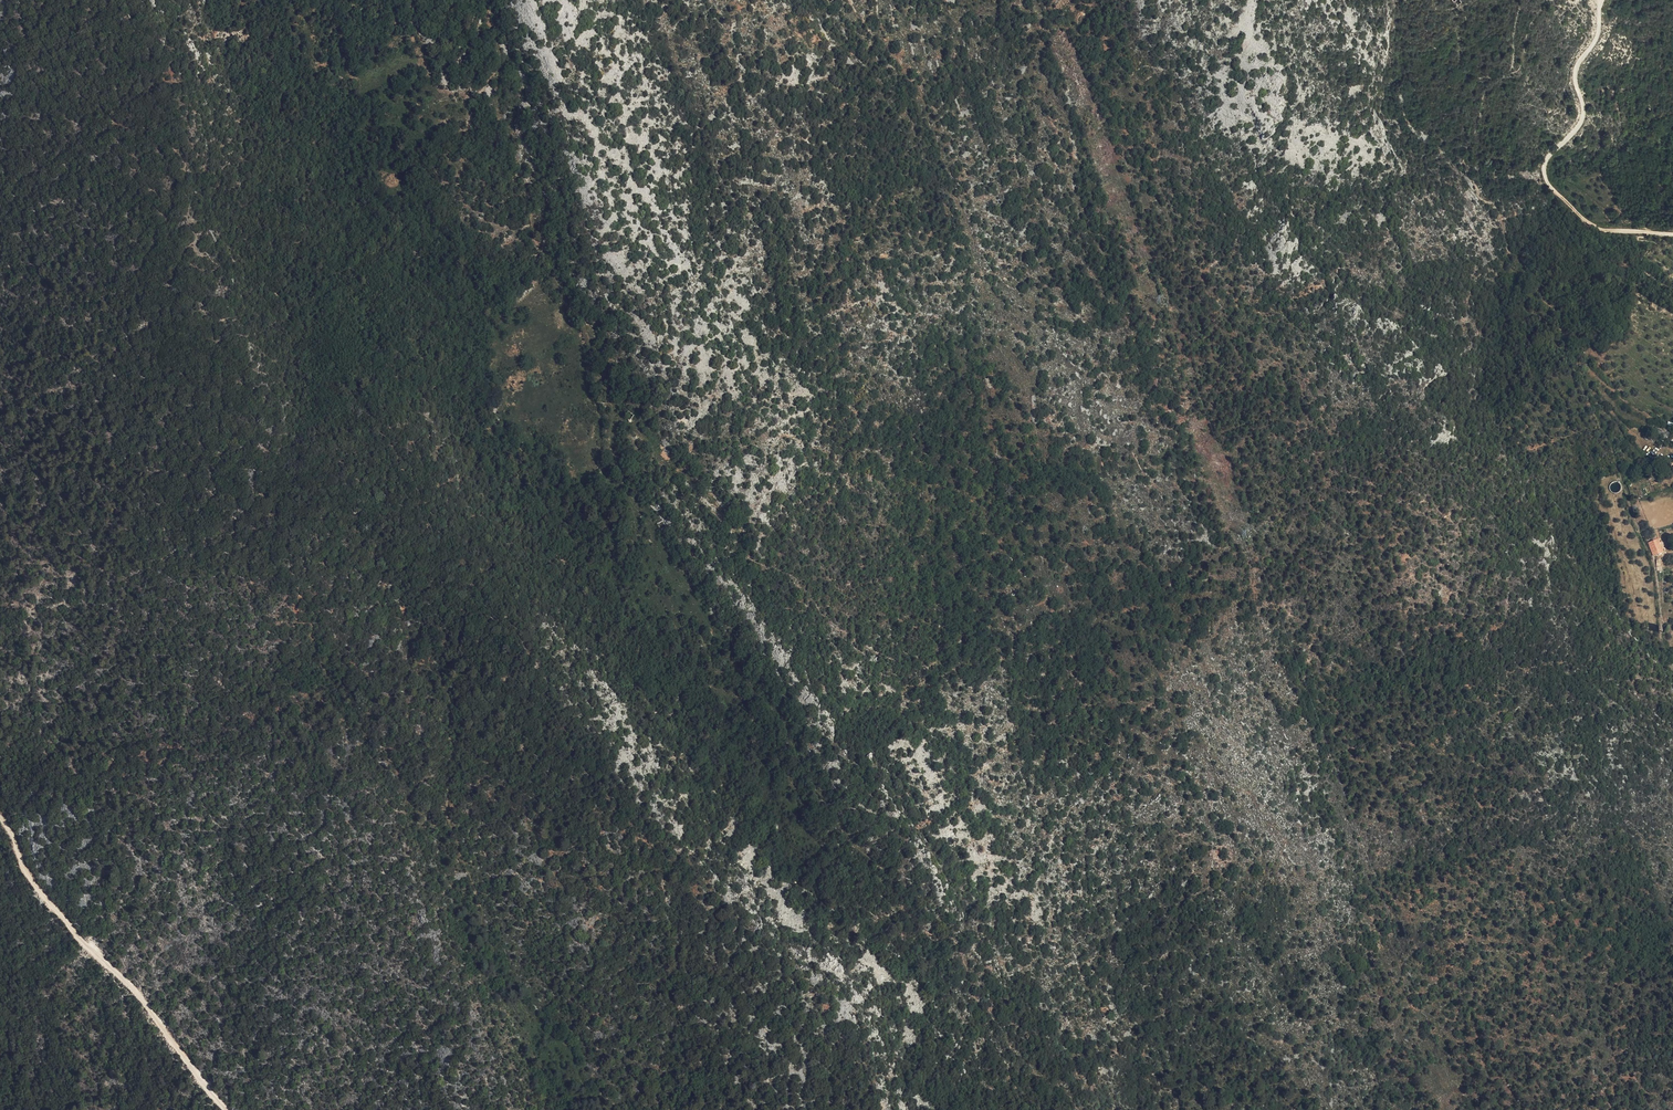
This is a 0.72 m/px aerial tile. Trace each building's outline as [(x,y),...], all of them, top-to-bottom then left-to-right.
[(1653,540),(1657,554),(1663,553),(1659,538),(1653,540)]
